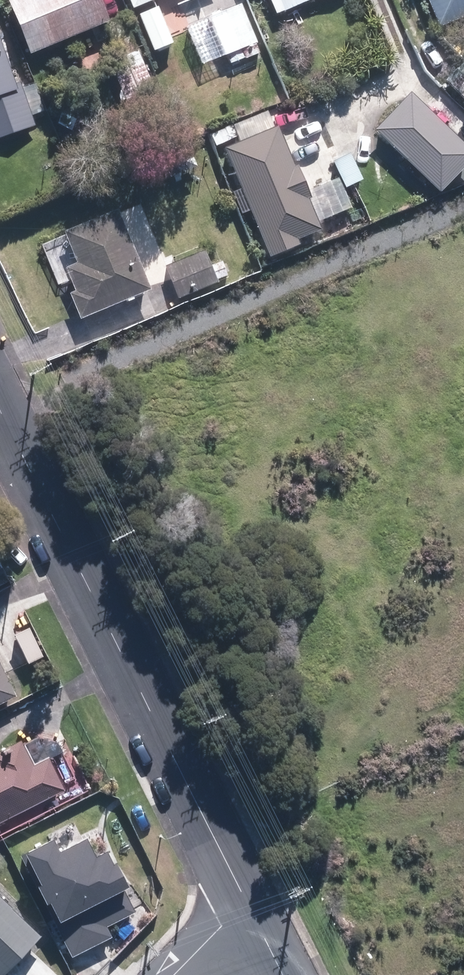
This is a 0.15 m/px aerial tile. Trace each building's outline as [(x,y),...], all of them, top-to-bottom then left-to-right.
[(21,55),(99,20),(90,0),(0,0),(0,6),(21,55)] [(130,16),(168,0),(124,0),(130,16)] [(273,22),(324,0),(264,0),(273,22)] [(436,33),(463,22),(463,0),(423,0),(436,33)] [(158,12),(164,26),(177,20),(172,6),(158,12)] [(182,32),(198,71),(253,49),(238,10),(182,32)] [(104,61),(121,100),(148,89),(131,50),(104,61)] [(216,71),(221,83),(248,70),(243,59),(216,71)] [(30,131),(14,88),(10,89),(0,61),(0,142),(30,131)] [(463,105),(463,66),(458,61),(439,84),(463,105)] [(352,117),(416,180),(449,145),(385,83),(352,117)] [(281,125),(228,146),(271,250),(324,229),(281,125)] [(463,184),(463,182),(463,143),(463,142),(442,165),(463,184)] [(67,301),(77,325),(145,296),(110,217),(59,240),(72,272),(62,276),(72,299),(67,301)] [(158,268),(170,296),(207,280),(195,252),(158,268)] [(206,266),(211,279),(221,276),(216,262),(206,266)] [(24,697),(1,648),(0,649),(0,709),(24,697)] [(68,786),(52,754),(37,762),(24,736),(0,748),(0,820),(68,786)] [(54,841),(27,855),(42,885),(39,886),(75,957),(113,938),(108,926),(136,912),(106,854),(96,859),(87,840),(61,853),(54,841)] [(40,937),(0,900),(0,974),(5,974),(40,937)]
